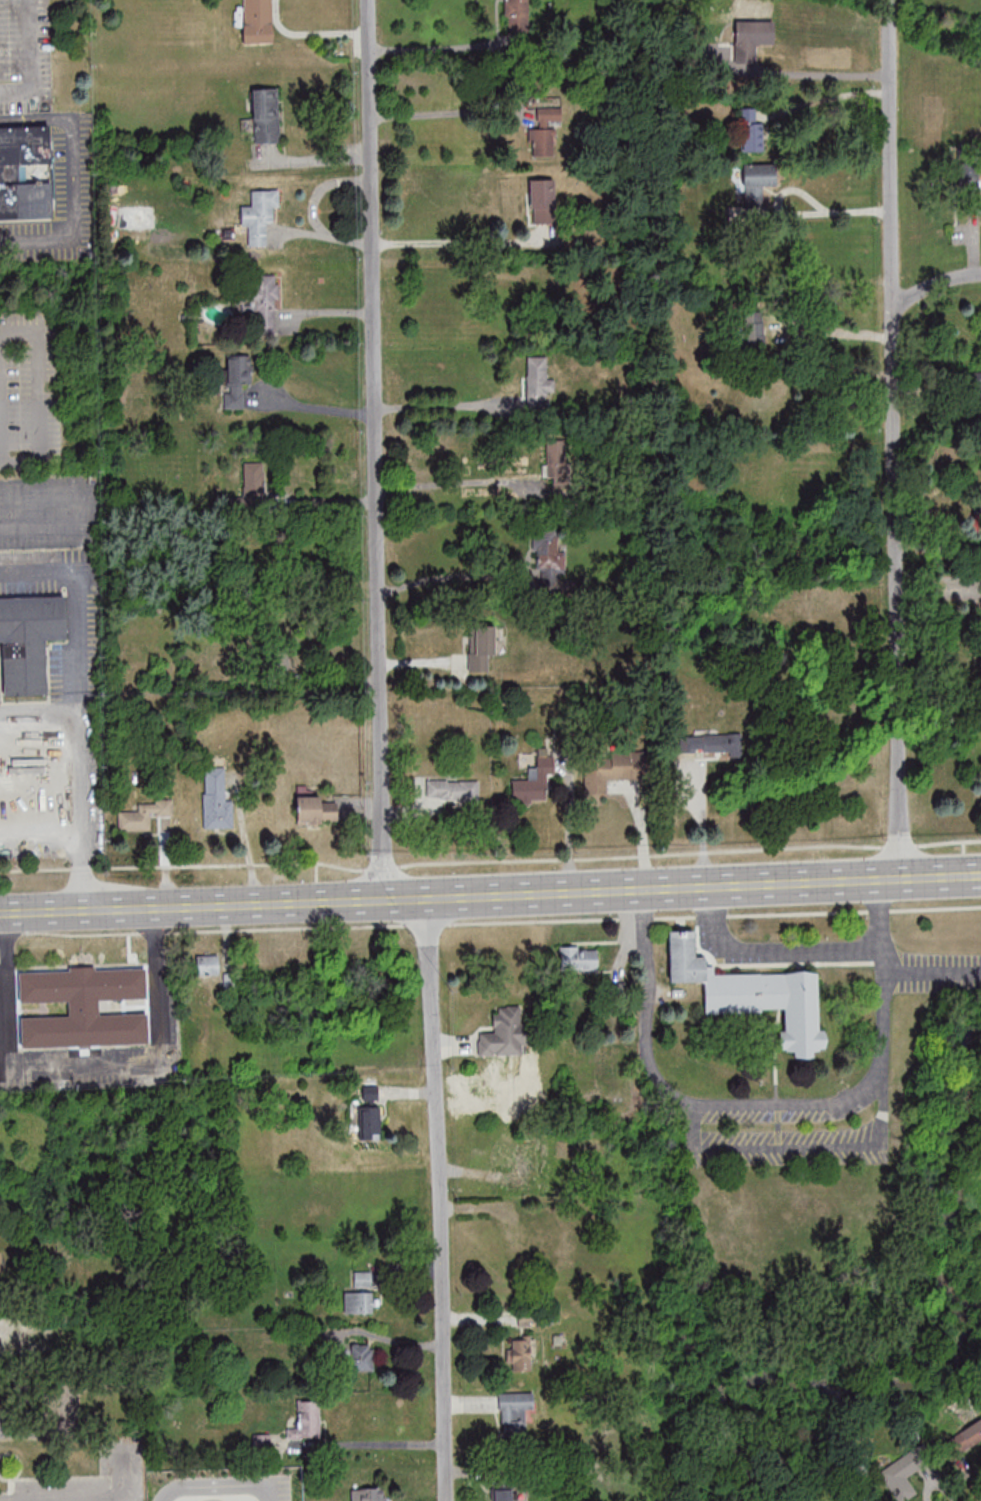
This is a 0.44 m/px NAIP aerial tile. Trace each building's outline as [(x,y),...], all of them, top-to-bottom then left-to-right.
[(274,44),(274,0),(242,0),(242,44),(274,44)] [(527,0),(505,0),(505,30),(527,30),(527,0)] [(735,65),(755,65),(755,44),(773,44),(773,28),(735,28),(735,65)] [(279,143),(277,88),(252,89),(254,144),(279,143)] [(760,151),(760,107),(741,107),(741,151),(760,151)] [(537,128),(529,128),(530,156),(558,155),(558,108),(537,108),(537,128)] [(53,218),(51,127),(0,128),(0,219),(53,218)] [(776,185),(776,164),(743,164),(743,205),(763,205),(763,185),(776,185)] [(554,179),(530,179),(530,223),(554,223),(554,179)] [(251,190),(251,205),(240,205),(241,226),(248,226),(249,246),(267,246),(267,221),(274,221),(274,208),(279,208),(279,190),(251,190)] [(278,275),(254,275),(254,287),(233,287),(233,312),(255,312),(255,332),(278,332),(278,275)] [(764,315),(738,315),(738,351),(764,351),(764,315)] [(249,385),(249,354),(225,354),(225,409),(243,409),(243,385),(249,385)] [(527,409),(550,409),(550,378),(546,378),(546,356),(527,356),(527,409)] [(980,408),(980,372),(972,372),(972,408),(980,408)] [(546,480),(565,480),(565,451),(546,451),(546,480)] [(264,462),(242,462),(242,508),(264,508),(264,462)] [(564,552),(557,552),(557,532),(535,531),(534,570),(542,570),(542,586),(564,587),(564,552)] [(3,642),(3,695),(47,694),(46,640),(66,639),(66,596),(0,597),(0,642),(3,642)] [(467,652),(467,670),(487,670),(487,655),(494,655),(494,625),(474,625),(474,652),(467,652)] [(702,734),(702,755),(741,755),(741,734),(702,734)] [(584,755),(584,793),(605,793),(605,778),(647,778),(647,755),(584,755)] [(512,801),(547,801),(547,774),(553,774),(552,756),(535,757),(535,779),(512,779),(512,801)] [(233,828),(233,800),(225,800),(225,767),(203,767),(204,828),(233,828)] [(18,775),(0,775),(0,827),(19,826),(18,775)] [(478,800),(478,780),(427,780),(427,800),(478,800)] [(296,824),(337,824),(337,802),(323,802),(323,796),(296,796),(296,824)] [(139,811),(118,811),(118,830),(151,830),(151,816),(173,816),(173,801),(139,801),(139,811)] [(816,972),(713,974),(712,966),(704,966),(704,956),(693,956),(693,930),(668,931),(669,982),(704,981),(704,1013),(784,1011),(784,1031),(777,1031),(778,1055),(811,1054),(811,1049),(824,1049),(823,1028),(817,1028),(816,972)] [(560,947),(560,969),(596,969),(596,947),(560,947)] [(220,974),(220,954),(195,954),(195,974),(220,974)] [(21,1047),(148,1044),(148,1013),(99,1014),(98,999),(147,998),(146,968),(18,970),(19,1003),(68,1002),(68,1015),(20,1016),(21,1047)] [(478,1056),(521,1056),(521,1043),(522,1043),(523,1006),(494,1006),(494,1033),(478,1033),(478,1056)] [(360,1136),(379,1136),(379,1080),(360,1080),(360,1136)] [(354,1287),(371,1287),(371,1271),(354,1271),(354,1287)] [(344,1291),(344,1314),(376,1314),(376,1291),(344,1291)] [(533,1369),(533,1336),(510,1336),(510,1369),(533,1369)] [(351,1370),(373,1370),(373,1344),(351,1344),(351,1370)] [(535,1410),(535,1392),(499,1392),(499,1434),(526,1434),(526,1410),(535,1410)] [(287,1428),(287,1438),(320,1438),(319,1401),(297,1401),(297,1428),(287,1428)] [(906,1477),(920,1469),(912,1456),(881,1475),(897,1500),(904,1500),(916,1493),(906,1477)] [(514,1499),(526,1499),(526,1485),(493,1485),(493,1500),(514,1500),(514,1499)] [(386,1487),(353,1488),(353,1500),(386,1500),(386,1487)]
